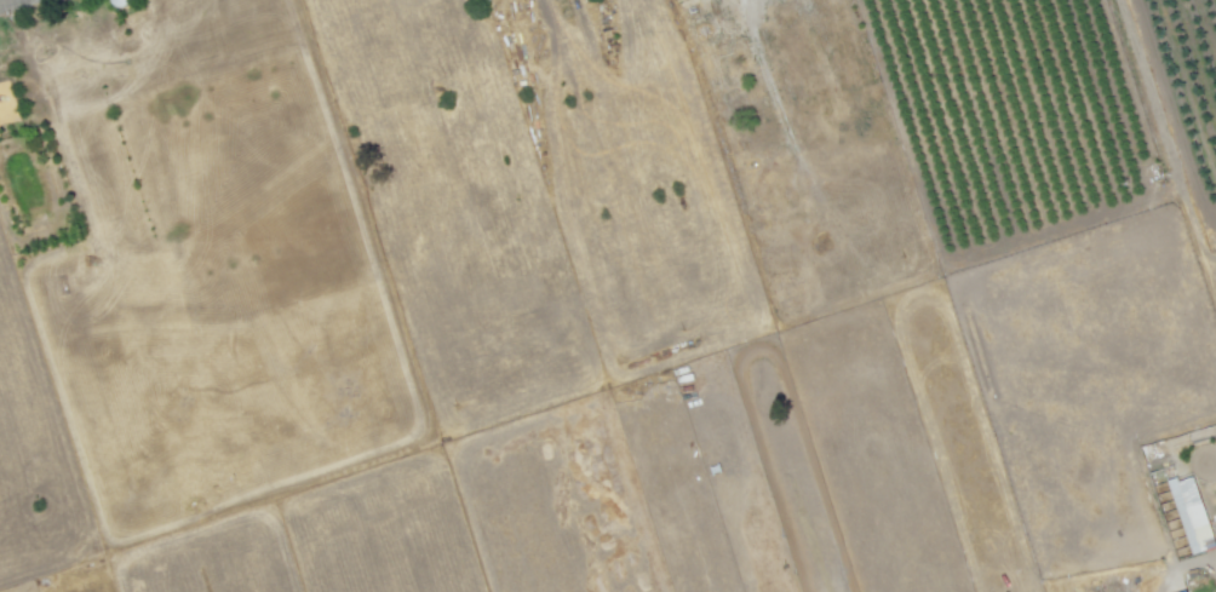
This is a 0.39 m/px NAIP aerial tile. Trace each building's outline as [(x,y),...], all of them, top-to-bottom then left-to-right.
[(1167,483),(1190,554),(1215,546),(1192,475),(1167,483)]
